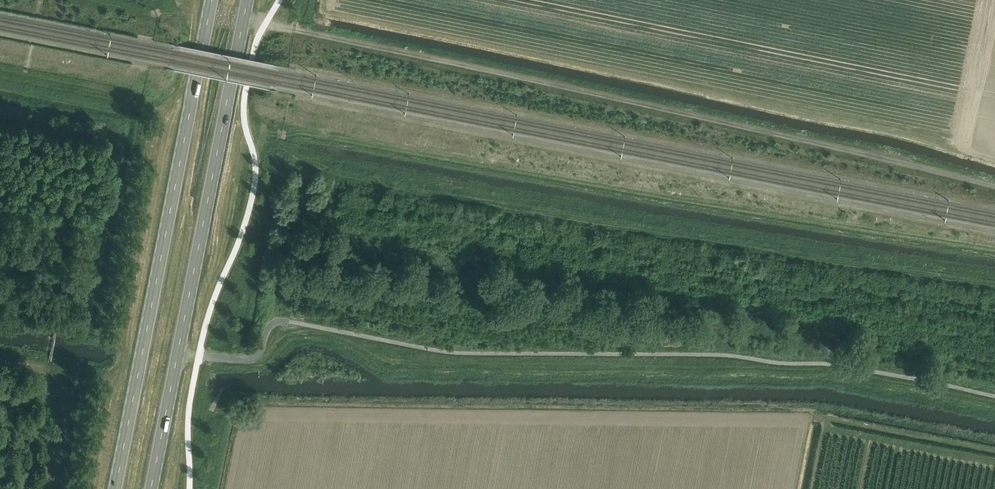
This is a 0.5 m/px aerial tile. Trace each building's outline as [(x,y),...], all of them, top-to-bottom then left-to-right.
[(348,202),(348,210),(360,211),(361,203),(348,202)]
